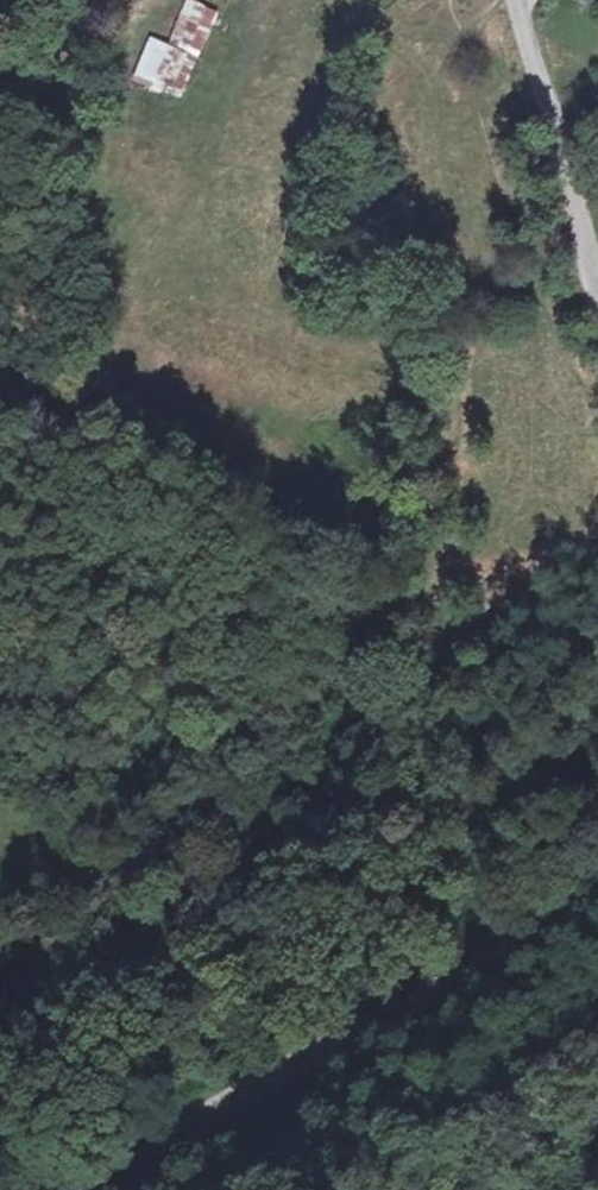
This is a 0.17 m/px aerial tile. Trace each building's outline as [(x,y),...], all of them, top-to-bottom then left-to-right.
[(169,43),(149,36),(133,78),(185,97),(217,9),(192,0),(185,0),(169,43)]
